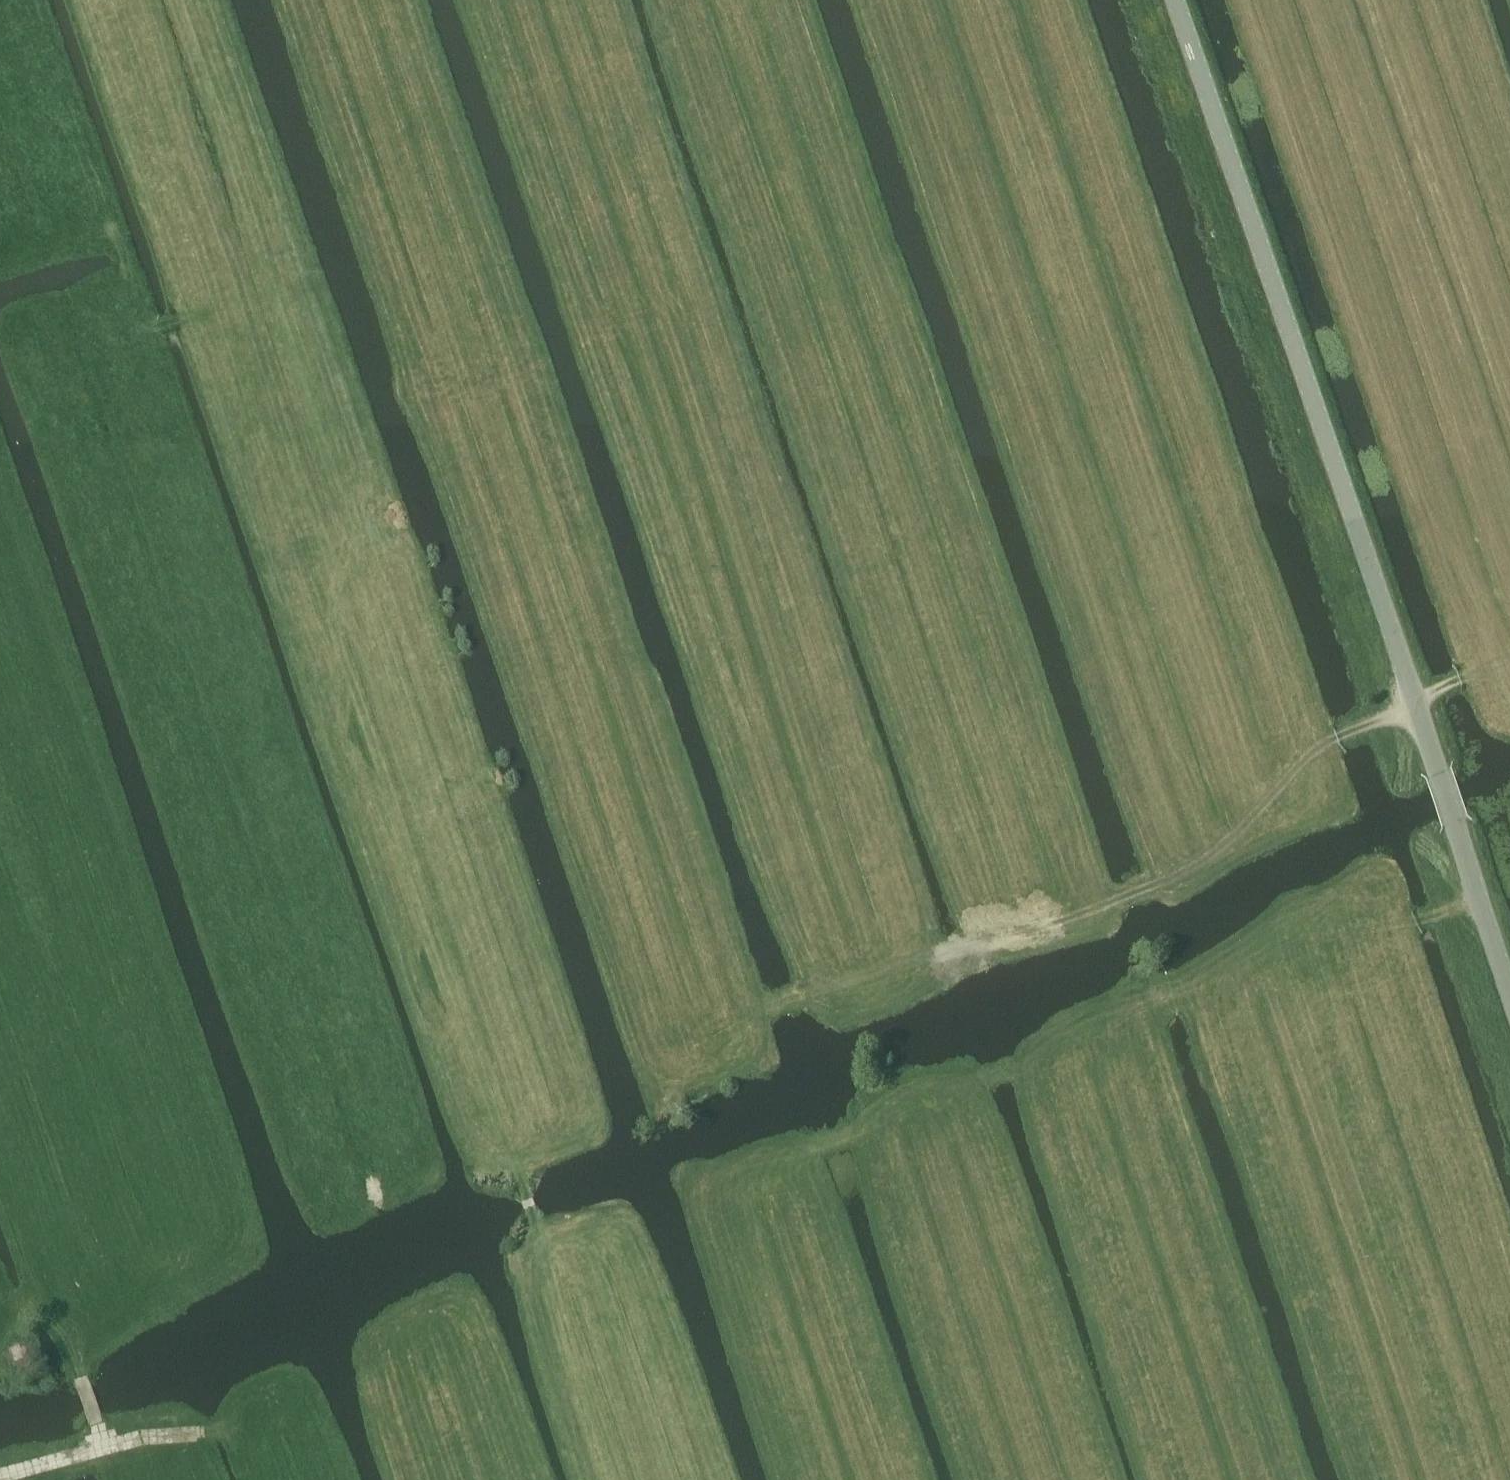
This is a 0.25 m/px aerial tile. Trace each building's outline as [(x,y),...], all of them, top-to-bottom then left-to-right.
[(27,1360),(21,1342),(6,1347),(13,1365),(27,1360)]
